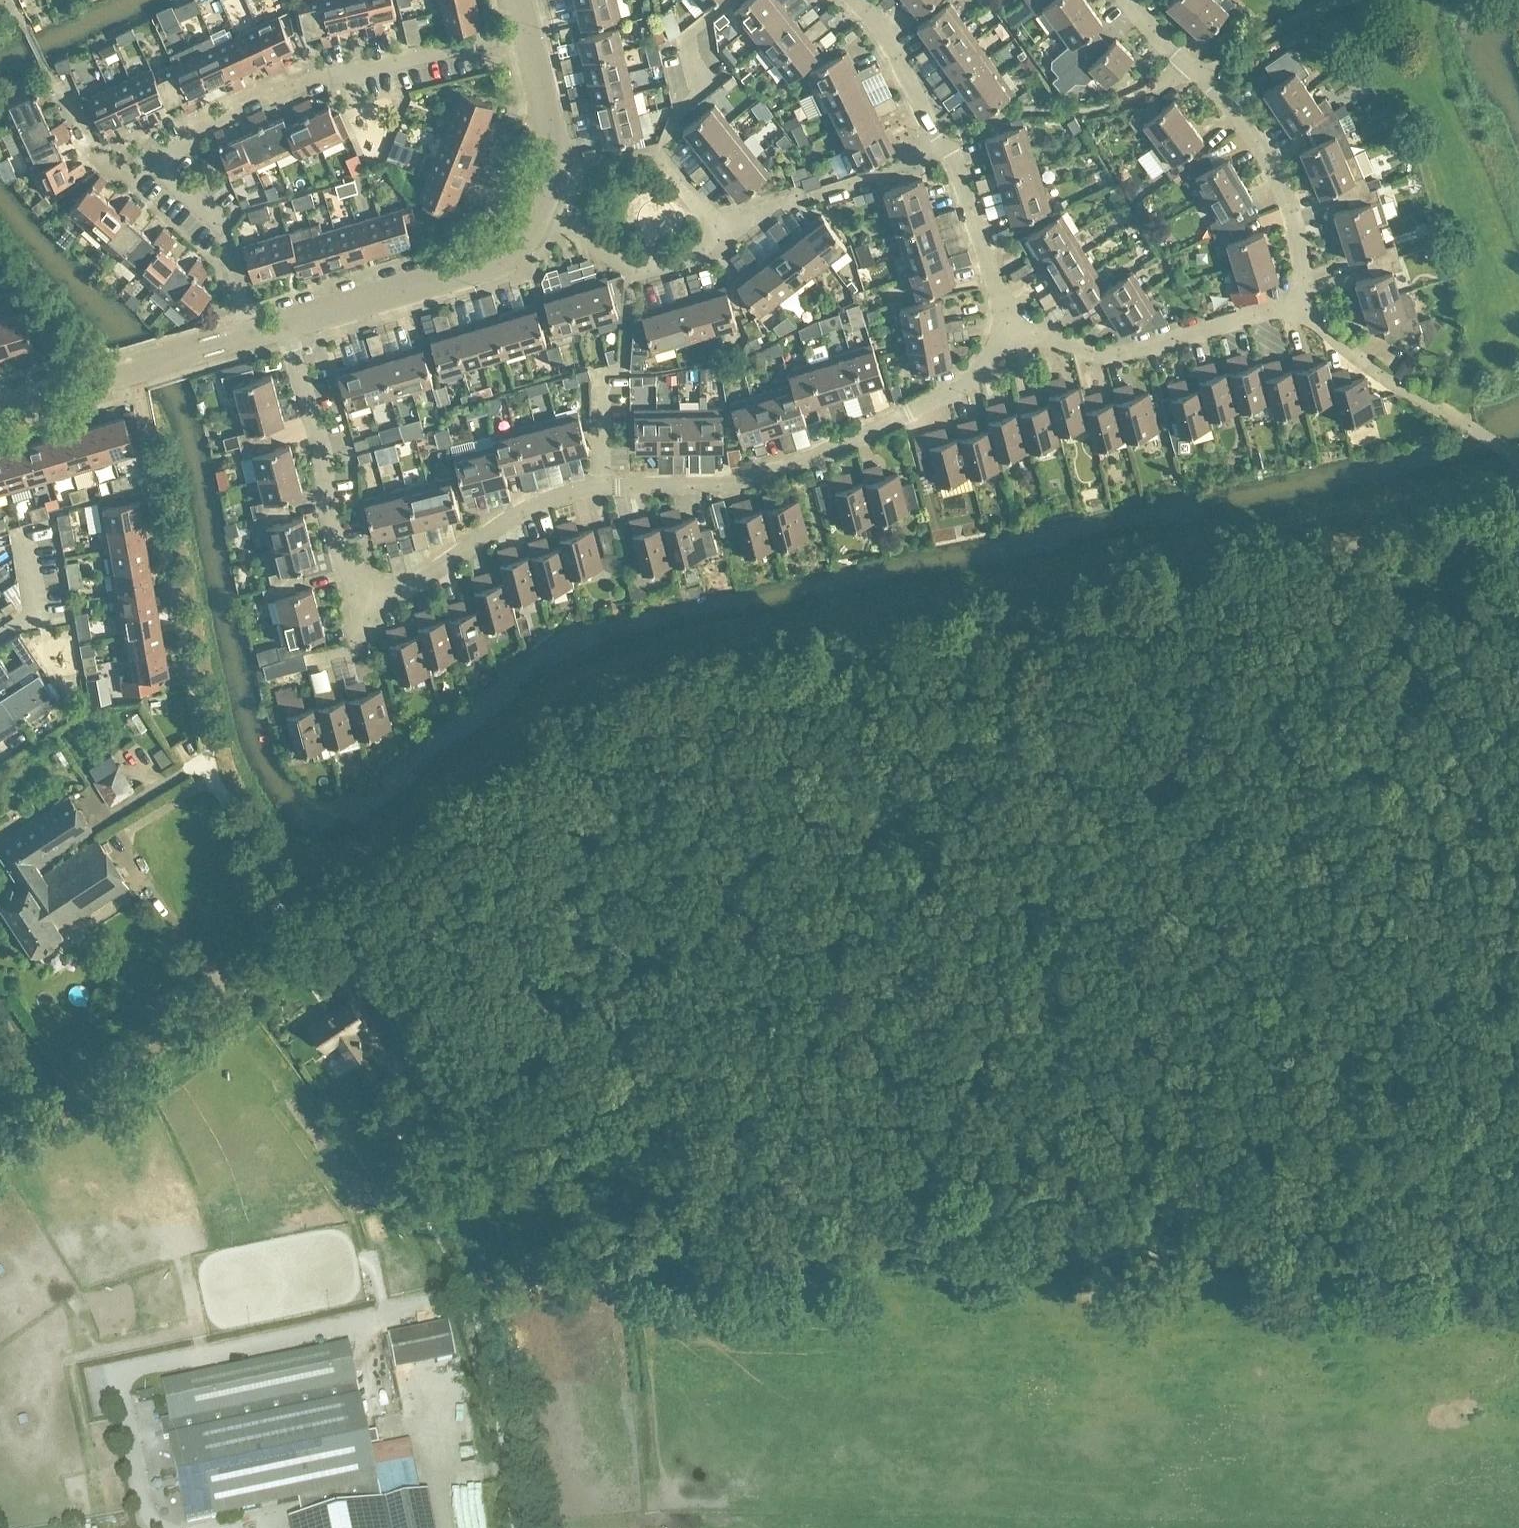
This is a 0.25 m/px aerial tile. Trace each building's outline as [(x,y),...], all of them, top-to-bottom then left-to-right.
[(285,8),(282,0),(270,0),(274,12),(285,8)] [(322,0),(304,0),(297,2),(306,35),(320,32),(324,46),(332,44),(322,0)] [(345,0),(322,0),(332,44),(341,42),(337,28),(351,24),(345,0)] [(368,0),(345,0),(351,24),(365,21),(368,35),(376,33),(368,0)] [(393,0),(368,0),(376,33),(385,31),(381,17),(396,13),(393,0)] [(476,0),(440,0),(443,9),(476,1),(476,0)] [(617,0),(593,0),(577,4),(582,26),(621,16),(617,0)] [(780,2),(779,0),(746,0),(734,9),(749,27),(780,2)] [(786,8),(796,0),(782,0),(780,2),(749,27),(762,44),(794,18),(786,8)] [(918,13),(932,1),(936,6),(944,0),(907,0),(918,13)] [(1088,3),(1086,0),(1028,0),(1027,0),(1035,13),(1043,7),(1057,26),(1088,3)] [(1166,4),(1184,21),(1204,0),(1170,0),(1166,4)] [(1213,26),(1225,37),(1247,13),(1233,0),(1204,0),(1184,21),(1202,38),(1213,26)] [(482,24),(476,1),(443,9),(448,32),(482,24)] [(930,44),(963,20),(950,2),(917,25),(930,44)] [(1058,74),(1097,41),(1089,33),(1103,23),(1088,3),(1057,26),(1070,43),(1052,58),(1051,66),(1058,74)] [(681,31),(676,19),(670,5),(658,11),(670,39),(681,31)] [(803,27),(817,18),(812,10),(797,19),(803,27)] [(285,66),(279,53),(293,47),(287,35),(293,32),(288,11),(257,25),(277,70),(285,66)] [(1038,28),(1049,23),(1043,11),(1032,17),(1038,28)] [(719,27),(730,19),(724,12),(714,20),(719,27)] [(402,18),(406,35),(409,45),(421,42),(415,15),(402,18)] [(820,17),(814,22),(822,32),(828,27),(820,17)] [(775,60),(807,35),(794,18),(762,44),(775,60)] [(943,62),(976,38),(963,20),(930,44),(916,54),(921,61),(935,51),(943,62)] [(815,37),(822,32),(814,22),(807,27),(815,37)] [(574,33),(572,24),(559,27),(562,36),(574,33)] [(277,70),(257,25),(236,35),(250,66),(263,60),(269,73),(277,70)] [(131,27),(124,31),(126,36),(128,39),(136,35),(134,32),(131,27)] [(623,50),(618,28),(578,37),(584,59),(623,50)] [(848,42),(858,34),(853,28),(843,36),(848,42)] [(250,66),(236,35),(215,44),(236,89),(243,85),(237,72),(250,66)] [(789,78),(821,53),(807,35),(775,60),(789,78)] [(955,79),(988,56),(976,38),(943,62),(955,79)] [(1097,41),(1058,74),(1052,79),(1063,92),(1075,81),(1086,81),(1096,72),(1107,83),(1134,56),(1116,38),(1104,50),(1097,41)] [(663,62),(658,42),(645,45),(650,66),(663,62)] [(726,42),(718,49),(723,56),(732,49),(726,42)] [(236,89),(215,44),(194,54),(209,85),(222,79),(228,92),(236,89)] [(209,85),(194,54),(190,45),(169,54),(173,63),(194,108),(202,104),(196,91),(209,85)] [(1023,49),(1017,53),(1021,58),(1027,54),(1023,49)] [(628,71),(623,50),(584,59),(589,80),(628,71)] [(820,88),(857,71),(847,50),(810,68),(820,88)] [(1309,90),(1301,78),(1309,72),(1296,53),(1270,71),(1277,82),(1263,91),(1277,112),(1309,90)] [(577,54),(569,56),(572,68),(580,66),(577,54)] [(1028,54),(1020,60),(1030,74),(1038,68),(1028,54)] [(564,70),(572,68),(569,56),(561,58),(564,70)] [(968,97),(1001,73),(988,56),(955,79),(968,97)] [(173,63),(154,72),(153,73),(165,100),(164,100),(166,105),(180,98),(186,112),(194,108),(173,63)] [(876,71),(873,63),(861,69),(865,77),(876,71)] [(165,100),(153,73),(154,72),(152,68),(130,78),(150,123),(158,119),(152,106),(164,100),(165,100)] [(633,92),(628,71),(589,80),(594,101),(633,92)] [(866,90),(857,71),(820,88),(810,93),(820,112),(830,108),(866,90)] [(750,72),(741,79),(746,84),(754,77),(750,72)] [(981,115),(1014,92),(1001,73),(968,97),(981,115)] [(728,90),(738,82),(732,75),(722,83),(728,90)] [(948,77),(941,82),(948,92),(955,87),(948,77)] [(150,123),(130,78),(109,87),(124,119),(136,113),(142,126),(150,123)] [(941,97),(948,92),(941,82),(934,87),(941,97)] [(44,114),(39,101),(52,95),(48,87),(35,93),(34,92),(3,106),(13,128),(44,114)] [(124,119),(109,87),(87,97),(81,96),(87,109),(92,106),(102,129),(103,128),(109,141),(117,138),(111,125),(124,119)] [(1021,104),(1032,96),(1027,89),(1016,97),(1021,104)] [(875,110),(866,90),(830,108),(839,127),(875,110)] [(1338,118),(1326,97),(1317,103),(1309,90),(1277,112),(1291,132),(1305,123),(1310,133),(1338,118)] [(488,118),(493,104),(461,91),(452,113),(498,131),(501,123),(488,118)] [(638,113),(633,92),(594,101),(599,122),(638,113)] [(893,94),(885,98),(890,110),(898,106),(893,94)] [(587,96),(579,98),(582,111),(590,109),(587,96)] [(574,113),(582,111),(579,98),(571,100),(574,113)] [(883,113),(890,110),(885,98),(877,102),(883,113)] [(343,137),(329,106),(315,112),(309,99),(301,103),(322,147),(343,137)] [(1158,143),(1189,120),(1174,100),(1161,110),(1154,100),(1128,119),(1136,130),(1144,124),(1158,142),(1158,143)] [(1343,102),(1332,109),(1337,117),(1348,110),(1343,102)] [(322,147),(301,103),(293,106),(299,119),(287,125),(286,125),(297,148),(296,148),(300,157),(322,147)] [(697,147),(729,121),(715,104),(683,129),(697,147)] [(297,148),(286,125),(287,125),(283,116),(270,122),(264,109),(256,113),(276,157),(296,148),(297,148)] [(885,129),(875,110),(839,127),(848,147),(885,129)] [(276,157),(256,113),(248,116),(254,129),(241,135),(255,167),(276,157)] [(495,139),(498,131),(452,113),(444,134),(476,147),(481,134),(495,139)] [(643,135),(638,113),(599,122),(604,144),(643,135)] [(67,128),(63,120),(50,126),(44,114),(13,128),(22,149),(67,128)] [(797,114),(784,120),(787,127),(800,121),(797,114)] [(1047,116),(1047,125),(1055,125),(1056,116),(1047,116)] [(1082,128),(1075,117),(1067,121),(1074,132),(1082,128)] [(1354,153),(1345,131),(1338,118),(1310,133),(1315,143),(1300,149),(1310,172),(1354,153)] [(1197,158),(1190,149),(1203,139),(1189,120),(1158,143),(1158,142),(1150,148),(1172,178),(1181,171),(1181,170),(1197,158)] [(711,164),(742,138),(729,121),(697,147),(711,164)] [(803,127),(800,122),(792,126),(794,131),(803,127)] [(1031,146),(1024,124),(986,136),(992,158),(1031,146)] [(63,155),(57,142),(71,136),(67,128),(22,149),(32,169),(63,155)] [(255,167),(241,135),(228,141),(222,128),(214,132),(220,145),(219,145),(234,177),(255,167)] [(399,128),(396,135),(406,139),(409,132),(399,128)] [(895,149),(885,129),(848,147),(838,152),(847,172),(895,149)] [(471,160),(476,147),(444,134),(435,156),(481,174),(484,165),(471,160)] [(724,180),(756,155),(742,138),(711,164),(724,180)] [(1037,166),(1031,146),(992,158),(999,178),(1037,166)] [(597,156),(595,147),(583,150),(585,159),(597,156)] [(1241,178),(1228,156),(1214,165),(1206,151),(1197,158),(1181,170),(1181,171),(1187,182),(1196,177),(1207,197),(1241,178)] [(478,182),(481,174),(435,156),(426,152),(418,173),(427,177),(459,190),(465,176),(478,182)] [(1339,198),(1352,194),(1370,189),(1367,182),(1354,153),(1310,172),(1319,195),(1335,188),(1339,198)] [(73,176),(86,170),(82,162),(69,168),(63,155),(32,169),(42,191),(73,177),(73,176)] [(738,198),(770,173),(756,155),(724,180),(738,198)] [(348,178),(361,173),(355,156),(342,160),(348,178)] [(703,162),(696,167),(704,177),(711,172),(703,162)] [(805,190),(812,188),(808,175),(804,165),(790,169),(795,184),(803,182),(805,190)] [(1044,187),(1037,166),(999,178),(1005,199),(1044,187)] [(697,182),(704,177),(696,167),(690,172),(697,182)] [(818,172),(808,175),(812,188),(822,185),(818,172)] [(86,226),(108,200),(98,191),(108,180),(101,174),(91,185),(91,184),(68,210),(86,226)] [(992,174),(984,176),(988,189),(996,186),(992,174)] [(980,191),(988,189),(984,176),(976,179),(980,191)] [(454,203),(459,190),(427,177),(418,199),(451,212),(451,211),(464,216),(468,208),(454,203)] [(929,200),(923,178),(884,190),(891,212),(929,200)] [(1238,207),(1253,199),(1241,178),(1207,197),(1219,217),(1210,222),(1214,234),(1244,221),(1246,220),(1238,207)] [(1380,178),(1367,182),(1370,189),(1377,187),(1382,185),(1382,184),(1380,178)] [(355,179),(345,182),(349,194),(358,191),(355,179)] [(339,197),(349,194),(345,182),(335,185),(339,197)] [(264,187),(269,199),(279,195),(274,184),(264,187)] [(1051,208),(1044,187),(1005,199),(1012,221),(1051,208)] [(1352,194),(1356,205),(1334,212),(1342,236),(1378,224),(1374,210),(1383,207),(1377,187),(1370,189),(1352,194)] [(334,188),(318,190),(321,212),(337,210),(334,188)] [(880,197),(877,188),(864,192),(867,201),(880,197)] [(311,192),(301,195),(305,207),(315,204),(311,192)] [(247,195),(239,198),(242,206),(250,203),(247,195)] [(296,210),(305,207),(301,195),(292,197),(296,210)] [(103,241),(135,204),(129,199),(119,209),(108,200),(86,226),(103,241)] [(936,220),(929,200),(891,212),(897,232),(936,220)] [(120,256),(143,230),(132,221),(142,210),(135,204),(103,241),(120,256)] [(268,205),(258,208),(262,220),(271,217),(268,205)] [(412,241),(405,220),(415,218),(411,205),(379,215),(389,248),(412,241)] [(955,207),(947,210),(950,222),(959,220),(955,207)] [(252,223),(262,220),(258,208),(248,210),(252,223)] [(942,225),(950,222),(947,210),(938,213),(942,225)] [(846,246),(822,214),(804,228),(828,260),(846,246)] [(1031,259),(1073,233),(1061,214),(1019,240),(1031,259)] [(389,248),(379,215),(357,221),(367,255),(389,248)] [(768,227),(773,234),(784,226),(778,219),(768,227)] [(942,241),(936,220),(897,232),(904,253),(942,241)] [(367,255),(357,221),(335,228),(345,261),(367,255)] [(1271,254),(1264,230),(1248,235),(1244,221),(1214,234),(1218,246),(1227,243),(1234,265),(1271,254)] [(345,261),(335,228),(322,232),(320,222),(311,225),(313,234),(323,267),(345,261)] [(1385,246),(1378,224),(1342,236),(1349,259),(1365,254),(1368,265),(1399,256),(1395,243),(1385,246)] [(323,267),(313,234),(311,225),(290,231),(293,240),(292,241),(299,265),(298,265),(300,274),(323,267)] [(789,233),(784,226),(773,234),(779,241),(789,233)] [(1000,229),(1005,241),(1013,237),(1008,226),(1000,229)] [(828,260),(804,228),(787,241),(788,242),(811,273),(828,260)] [(137,271),(169,234),(163,229),(153,240),(143,230),(120,256),(137,271)] [(997,245),(1005,241),(1000,229),(992,233),(997,245)] [(299,265),(292,241),(293,240),(290,231),(267,238),(277,271),(298,265),(299,265)] [(1050,273),(1085,251),(1073,233),(1031,259),(1009,272),(1014,280),(1043,262),(1050,273)] [(154,286),(177,260),(166,251),(176,240),(169,234),(137,271),(154,286)] [(277,271),(267,238),(244,245),(254,278),(277,271)] [(811,273),(788,242),(787,241),(769,254),(794,286),(811,273)] [(949,262),(942,241),(904,253),(910,274),(949,262)] [(756,258),(749,248),(742,253),(749,263),(756,258)] [(968,249),(959,251),(963,263),(972,261),(968,249)] [(955,266),(963,263),(959,251),(951,254),(955,266)] [(1062,291),(1096,270),(1085,251),(1050,273),(1062,291)] [(794,286),(769,254),(752,267),(777,299),(794,286)] [(1263,282),(1278,277),(1271,254),(1234,265),(1241,287),(1232,290),(1236,302),(1266,293),(1263,282)] [(1399,292),(1393,271),(1402,268),(1399,256),(1368,265),(1372,276),(1356,281),(1363,304),(1400,293),(1399,292)] [(171,301),(204,265),(197,259),(188,270),(177,260),(154,286),(171,301)] [(955,283),(949,262),(910,274),(917,295),(955,283)] [(189,317),(212,291),(201,281),(210,270),(204,265),(171,301),(189,317)] [(777,299),(752,267),(734,281),(759,313),(777,299)] [(571,281),(568,269),(560,271),(563,283),(571,281)] [(1107,288),(1107,287),(1096,270),(1062,291),(1073,310),(1099,295),(1098,294),(1107,288)] [(1110,312),(1144,291),(1132,271),(1107,287),(1107,288),(1098,294),(1099,295),(1105,304),(1090,314),(1095,321),(1110,312)] [(621,273),(607,277),(607,275),(585,282),(597,321),(618,314),(618,312),(622,311),(625,276),(621,273)] [(671,278),(673,286),(685,283),(683,275),(671,278)] [(852,279),(846,283),(852,291),(858,287),(852,279)] [(597,321),(585,282),(565,288),(576,327),(597,321)] [(688,291),(685,283),(673,286),(676,295),(688,291)] [(737,324),(725,285),(704,291),(715,330),(737,324)] [(576,327),(565,288),(543,294),(554,333),(576,327)] [(867,296),(865,288),(852,292),(855,300),(867,296)] [(1054,288),(1047,292),(1053,303),(1061,299),(1054,288)] [(1411,293),(1405,290),(1399,292),(1400,293),(1363,304),(1370,328),(1386,323),(1391,339),(1421,329),(1426,343),(1441,323),(1431,316),(1418,319),(1411,293)] [(715,330),(704,291),(683,298),(695,336),(715,330)] [(1159,306),(1155,309),(1144,291),(1110,312),(1121,331),(1129,327),(1132,333),(1156,326),(1169,322),(1159,306)] [(1046,308),(1053,303),(1047,292),(1039,297),(1046,308)] [(480,296),(483,304),(495,301),(492,293),(480,296)] [(695,336),(683,298),(662,304),(674,343),(695,336)] [(944,321),(940,299),(900,306),(904,328),(944,321)] [(23,310),(14,313),(10,300),(0,303),(0,312),(13,355),(35,349),(23,310)] [(497,309),(495,301),(483,304),(485,313),(497,309)] [(858,302),(846,306),(849,314),(861,310),(858,302)] [(546,342),(535,303),(513,309),(525,348),(546,342)] [(674,343),(662,304),(641,310),(642,315),(634,317),(631,362),(631,370),(644,370),(643,356),(654,353),(652,349),(674,343)] [(882,315),(879,307),(867,311),(870,319),(882,315)] [(458,321),(454,308),(446,311),(450,323),(458,321)] [(525,348),(513,309),(492,316),(504,354),(525,348)] [(451,328),(450,323),(446,311),(432,315),(437,332),(429,334),(441,373),(463,367),(451,328)] [(0,312),(0,359),(13,355),(0,312)] [(504,354),(492,316),(472,322),(483,360),(504,354)] [(825,316),(819,318),(823,330),(829,328),(825,316)] [(743,323),(747,331),(759,325),(755,317),(743,323)] [(948,342),(946,329),(949,328),(950,329),(963,326),(962,318),(944,321),(904,328),(908,349),(948,342)] [(817,319),(799,327),(802,337),(821,331),(817,319)] [(483,360),(472,322),(451,328),(463,367),(483,360)] [(762,333),(759,325),(747,331),(751,339),(762,333)] [(367,336),(369,344),(381,341),(379,332),(367,336)] [(778,340),(773,343),(777,353),(782,352),(778,340)] [(384,349),(381,341),(369,344),(372,352),(384,349)] [(952,364),(948,342),(908,349),(912,371),(952,364)] [(433,382),(421,343),(400,349),(411,388),(414,400),(421,398),(418,386),(433,382)] [(884,381),(872,343),(850,350),(862,388),(884,381)] [(547,348),(549,356),(562,353),(559,344),(547,348)] [(617,360),(614,348),(605,350),(609,362),(617,360)] [(411,388),(400,349),(379,355),(391,394),(411,388)] [(862,388),(850,350),(830,356),(842,395),(862,388)] [(1337,398),(1330,371),(1331,371),(1328,360),(1309,364),(1306,352),(1292,355),(1296,368),(1306,406),(1337,398)] [(1409,352),(1404,359),(1410,363),(1414,366),(1419,359),(1414,356),(1409,352)] [(564,361),(562,353),(549,356),(552,364),(564,361)] [(1272,400),(1262,363),(1263,363),(1262,362),(1244,367),(1240,354),(1227,358),(1230,370),(1231,370),(1241,409),(1271,401),(1272,400)] [(391,394),(379,355),(358,361),(370,400),(391,394)] [(842,395),(830,356),(809,362),(821,401),(842,395)] [(1296,368),(1278,373),(1275,360),(1263,363),(1262,363),(1272,400),(1271,401),(1275,415),(1306,406),(1296,368)] [(370,400),(358,361),(337,368),(348,407),(370,400)] [(821,401),(809,362),(787,369),(792,384),(793,383),(801,407),(802,407),(821,401)] [(1231,370),(1230,370),(1213,375),(1210,362),(1196,366),(1202,388),(1210,417),(1241,409),(1231,370)] [(701,366),(701,377),(712,377),(712,366),(701,366)] [(256,378),(253,367),(222,375),(227,396),(237,394),(241,408),(278,398),(272,374),(256,378)] [(686,367),(678,369),(678,380),(686,380),(686,367)] [(1343,368),(1331,371),(1330,371),(1337,398),(1343,423),(1386,411),(1382,395),(1375,390),(1369,392),(1365,376),(1347,381),(1343,368)] [(591,377),(588,369),(576,372),(578,381),(591,377)] [(677,372),(666,373),(666,382),(677,381),(677,372)] [(643,384),(643,375),(630,375),(630,384),(643,384)] [(1090,423),(1083,395),(1084,395),(1081,385),(1062,390),(1059,377),(1045,380),(1051,403),(1052,402),(1059,431),(1060,431),(1090,423)] [(1213,426),(1210,417),(1202,388),(1184,392),(1181,380),(1167,383),(1174,407),(1164,410),(1174,449),(1179,449),(1179,450),(1192,450),(1192,437),(1190,437),(1190,432),(1213,426)] [(902,394),(899,382),(890,385),(894,397),(902,394)] [(793,383),(792,384),(772,390),(784,428),(806,421),(802,407),(801,407),(793,383)] [(433,388),(436,396),(448,392),(446,384),(433,388)] [(1159,430),(1149,392),(1130,397),(1127,384),(1113,387),(1117,400),(1127,438),(1159,430)] [(784,428),(772,390),(752,396),(764,435),(784,428)] [(858,395),(860,403),(873,399),(870,391),(858,395)] [(451,401),(448,392),(436,396),(438,404),(451,401)] [(1117,400),(1100,405),(1096,392),(1084,395),(1083,395),(1090,423),(1096,447),(1127,438),(1117,400)] [(708,408),(707,394),(700,394),(700,408),(701,448),(723,448),(723,407),(708,408)] [(1052,402),(1051,403),(1034,407),(1031,394),(1017,398),(1020,411),(1021,411),(1031,449),(1062,441),(1060,431),(1059,431),(1052,402)] [(498,395),(484,399),(487,413),(496,410),(500,404),(498,395)] [(764,435),(752,396),(730,403),(742,441),(764,435)] [(284,422),(278,398),(241,408),(247,430),(237,433),(240,445),(271,437),(268,426),(284,422)] [(875,407),(873,399),(860,403),(863,411),(875,407)] [(1021,411),(1020,411),(1003,415),(1000,402),(986,406),(992,428),(1000,457),(1031,449),(1021,411)] [(817,408),(819,416),(831,412),(829,404),(817,408)] [(658,449),(657,408),(634,409),(635,449),(658,449)] [(679,449),(679,408),(657,408),(658,449),(679,449)] [(701,448),(700,408),(679,408),(679,449),(701,448)] [(588,450),(578,411),(556,416),(566,456),(588,450)] [(834,420),(831,412),(819,416),(822,424),(834,420)] [(136,454),(125,416),(103,422),(114,460),(136,454)] [(566,456),(556,416),(535,422),(546,461),(566,456)] [(137,420),(127,423),(133,442),(140,440),(137,420)] [(992,428),(974,433),(971,420),(957,424),(960,436),(961,436),(971,475),(1003,466),(1000,457),(992,428)] [(114,460),(103,422),(82,428),(94,467),(114,460)] [(546,461),(535,422),(514,427),(525,467),(546,461)] [(436,430),(438,439),(450,435),(448,427),(436,430)] [(525,467),(514,427),(492,433),(493,434),(495,443),(496,443),(504,472),(505,472),(525,467)] [(94,467),(82,428),(62,434),(73,473),(94,467)] [(960,436),(943,441),(940,428),(913,435),(923,473),(936,470),(940,483),(971,475),(961,436),(960,436)] [(780,435),(782,443),(795,439),(792,431),(780,435)] [(73,473),(62,434),(41,441),(52,479),(73,473)] [(504,472),(496,443),(495,443),(493,434),(473,439),(475,448),(486,487),(508,482),(505,472),(504,472)] [(453,443),(450,435),(438,439),(440,447),(453,443)] [(296,468),(290,444),(274,448),(271,437),(240,445),(243,457),(253,455),(259,477),(296,468)] [(369,445),(366,437),(354,440),(357,448),(369,445)] [(797,447),(795,439),(782,443),(785,451),(797,447)] [(52,479),(41,441),(20,447),(31,485),(52,479)] [(20,447),(0,453),(0,455),(11,491),(31,485),(20,447)] [(727,449),(728,457),(741,455),(740,447),(727,449)] [(475,448),(453,454),(466,504),(476,501),(474,490),(486,487),(475,448)] [(373,458),(370,450),(358,453),(360,462),(373,458)] [(673,454),(673,462),(686,462),(686,453),(673,454)] [(0,455),(0,494),(11,491),(0,455)] [(742,464),(741,455),(728,457),(730,466),(742,464)] [(571,473),(568,460),(559,463),(562,475),(571,473)] [(686,471),(686,462),(673,462),(673,471),(686,471)] [(912,480),(901,483),(898,473),(880,478),(876,465),(862,468),(866,481),(876,519),(908,511),(907,507),(919,504),(912,480)] [(302,492),(296,468),(259,477),(265,500),(255,503),(258,515),(285,508),(289,507),(286,496),(302,492)] [(520,473),(522,481),(534,478),(532,470),(520,473)] [(127,473),(119,476),(123,488),(131,486),(127,473)] [(866,481),(849,486),(845,473),(832,477),(845,528),(876,519),(866,481)] [(114,491),(123,488),(119,476),(111,478),(114,491)] [(460,515),(449,476),(428,481),(438,521),(460,515)] [(537,486),(534,478),(522,481),(524,490),(537,486)] [(438,521),(428,481),(407,487),(417,526),(438,521)] [(86,486),(77,488),(81,500),(89,498),(86,486)] [(417,526),(407,487),(386,492),(396,531),(417,526)] [(511,499),(508,487),(499,489),(502,501),(511,499)] [(73,503),(81,500),(77,488),(69,491),(73,503)] [(808,537),(798,499),(780,504),(776,491),(763,495),(766,507),(767,507),(777,546),(808,537)] [(396,531),(386,492),(364,498),(374,537),(396,531)] [(123,493),(110,497),(112,505),(125,502),(123,493)] [(767,507),(766,507),(749,512),(745,499),(732,503),(745,554),(777,546),(767,507)] [(143,522),(139,500),(99,507),(103,529),(143,522)] [(711,521),(720,519),(717,500),(707,502),(711,521)] [(46,504),(38,506),(41,518),(49,516),(46,504)] [(33,521),(41,518),(38,506),(29,509),(33,521)] [(830,507),(823,509),(826,521),(833,519),(830,507)] [(310,539),(304,515),(288,519),(285,508),(258,515),(254,516),(257,528),(267,526),(273,548),(310,539)] [(712,527),(700,530),(696,516),(677,521),(674,508),(660,512),(664,524),(674,563),(718,551),(712,527)] [(0,517),(0,531),(8,528),(5,516),(0,517)] [(664,524),(647,529),(643,516),(629,520),(643,571),(674,563),(664,524)] [(232,521),(224,523),(227,536),(235,534),(239,533),(236,520),(232,521)] [(602,567),(592,528),(574,533),(571,520),(557,524),(563,546),(571,575),(572,575),(602,567)] [(146,544),(143,522),(103,529),(107,551),(146,544)] [(598,527),(605,554),(618,551),(611,523),(598,527)] [(728,523),(719,525),(721,534),(730,532),(728,523)] [(623,524),(612,527),(614,538),(626,535),(623,524)] [(72,526),(60,528),(61,537),(74,534),(72,526)] [(412,532),(414,541),(427,537),(425,529),(412,532)] [(75,543),(74,534),(61,537),(63,545),(75,543)] [(429,546),(427,537),(414,541),(416,549),(429,546)] [(571,575),(563,546),(546,551),(542,538),(528,541),(532,554),(542,592),(574,584),(572,575),(571,575)] [(316,562),(310,539),(273,548),(279,571),(269,574),(272,586),(294,580),(303,578),(300,567),(316,562)] [(150,565),(146,544),(107,551),(111,572),(150,565)] [(532,554),(515,559),(511,546),(498,550),(506,581),(512,600),(542,592),(532,554)] [(66,561),(69,579),(81,577),(78,559),(66,561)] [(0,566),(0,575),(10,570),(5,563),(0,566)] [(154,586),(150,565),(111,572),(115,593),(154,586)] [(517,619),(512,600),(506,581),(489,585),(485,573),(471,576),(480,609),(481,609),(486,627),(517,619)] [(83,586),(81,577),(69,579),(70,588),(83,586)] [(319,611),(313,587),(297,591),(294,580),(272,586),(263,588),(266,600),(276,598),(282,620),(319,611)] [(158,608),(154,586),(115,593),(118,614),(158,608)] [(17,607),(12,599),(1,606),(6,614),(17,607)] [(491,647),(486,627),(481,609),(480,609),(463,613),(459,600),(446,604),(449,617),(450,617),(460,655),(491,647)] [(161,629),(158,608),(118,614),(122,636),(161,629)] [(450,617),(449,617),(432,621),(428,609),(415,612),(420,634),(421,634),(429,663),(460,655),(450,617)] [(75,613),(76,622),(89,620),(87,611),(75,613)] [(312,650),(309,639),(325,635),(319,611),(282,620),(288,643),(278,646),(281,658),(312,650)] [(92,636),(89,620),(76,622),(79,638),(92,636)] [(421,634),(420,634),(403,638),(400,626),(386,629),(400,680),(432,672),(429,663),(421,634)] [(165,650),(161,629),(122,636),(126,657),(165,650)] [(54,694),(36,667),(41,664),(20,632),(10,639),(23,660),(9,669),(0,656),(0,689),(15,712),(23,714),(54,694)] [(169,672),(165,650),(126,657),(128,671),(119,673),(121,680),(120,680),(122,694),(161,687),(158,674),(169,672)] [(82,656),(84,664),(96,662),(95,654),(82,656)] [(98,671),(96,662),(84,664),(85,673),(98,671)] [(391,727),(381,688),(363,693),(359,681),(345,684),(349,697),(350,697),(360,735),(391,727)] [(110,688),(88,691),(90,703),(90,704),(112,701),(110,688)] [(15,712),(0,689),(0,739),(18,727),(11,717),(13,711),(15,712)] [(350,697),(349,697),(332,701),(328,689),(315,692),(318,705),(319,705),(329,743),(360,735),(350,697)] [(319,705),(318,705),(301,710),(297,697),(284,700),(297,752),(329,743),(319,705)] [(152,753),(157,767),(168,763),(162,749),(152,753)] [(118,763),(106,772),(121,797),(135,789),(118,763)] [(109,805),(121,797),(106,772),(93,780),(109,805)] [(84,816),(70,795),(0,840),(0,848),(15,871),(29,862),(28,861),(44,851),(41,847),(50,842),(48,839),(84,816)] [(42,874),(35,864),(91,828),(84,816),(48,839),(50,842),(41,847),(44,851),(28,861),(29,862),(15,871),(20,879),(0,892),(0,896),(14,917),(19,914),(19,913),(34,902),(36,904),(40,901),(39,899),(43,896),(33,881),(43,875),(42,874)] [(60,929),(128,885),(97,838),(42,874),(43,875),(33,881),(43,896),(39,899),(40,901),(36,904),(34,902),(19,913),(19,914),(14,917),(37,954),(65,936),(60,929)] [(354,1027),(365,1019),(349,997),(310,1026),(325,1048),(336,1040),(350,1060),(369,1047),(354,1027)] [(456,1359),(448,1324),(429,1328),(436,1363),(456,1359)] [(299,1500),(303,1519),(383,1502),(371,1446),(379,1445),(376,1433),(368,1435),(350,1345),(163,1384),(170,1420),(161,1422),(165,1439),(169,1438),(187,1524),(217,1517),(299,1500)] [(414,1462),(437,1457),(430,1424),(407,1428),(414,1462)] [(383,1502),(303,1519),(291,1522),(292,1527),(435,1527),(427,1493),(383,1502)]
